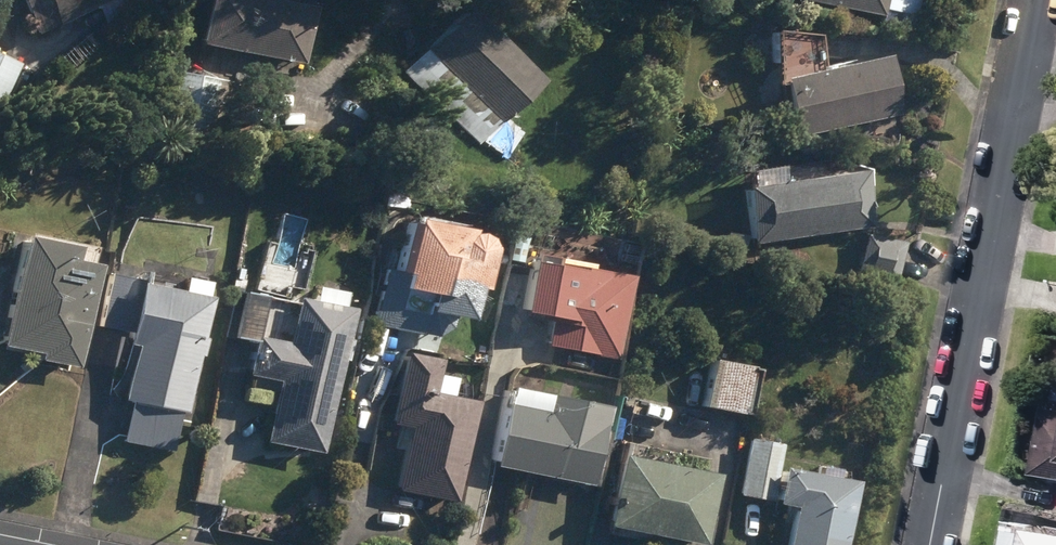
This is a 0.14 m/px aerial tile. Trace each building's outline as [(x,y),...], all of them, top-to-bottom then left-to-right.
[(49,25),(100,0),(36,0),(49,25)] [(187,42),(294,62),(304,5),(300,4),(301,0),(195,0),(187,42)] [(561,11),(562,0),(537,0),(536,10),(561,11)] [(910,28),(916,0),(803,0),(879,15),(878,22),(910,28)] [(395,73),(477,144),(533,78),(453,8),(395,73)] [(795,37),(803,50),(814,43),(807,30),(795,37)] [(771,76),(784,138),(893,115),(880,53),(771,76)] [(15,64),(0,58),(0,100),(15,64)] [(160,141),(203,147),(209,104),(221,105),(224,80),(169,73),(160,141)] [(479,147),(503,164),(520,140),(496,122),(479,147)] [(733,183),(742,243),(862,226),(853,167),(818,172),(816,160),(735,171),(737,183),(733,183)] [(364,325),(428,336),(441,328),(443,314),(449,316),(455,281),(461,283),(468,241),(460,229),(443,227),(444,222),(389,212),(379,268),(374,267),(364,325)] [(67,365),(81,266),(108,270),(111,251),(85,247),(85,245),(4,233),(0,259),(0,346),(29,350),(28,360),(67,365)] [(852,274),(893,279),(899,240),(858,234),(852,274)] [(541,348),(614,358),(626,276),(603,273),(604,269),(546,261),(546,256),(533,255),(532,259),(519,258),(522,238),(505,235),(502,260),(516,262),(509,309),(535,313),(534,320),(545,321),(541,348)] [(618,266),(634,267),(637,243),(621,242),(618,266)] [(116,444),(165,452),(172,411),(178,412),(188,354),(191,354),(194,335),(191,335),(199,279),(169,275),(167,289),(135,283),(136,279),(100,274),(91,327),(115,331),(114,342),(123,343),(114,398),(124,400),(116,444)] [(221,338),(241,340),(249,291),(229,289),(221,338)] [(256,441),(310,450),(328,351),(334,352),(336,341),(328,339),(335,305),(280,294),(272,340),(243,335),(236,373),(267,379),(256,441)] [(389,491),(448,501),(464,399),(442,395),(444,378),(423,375),(425,356),(391,350),(379,423),(400,426),(389,491)] [(695,406),(743,414),(750,366),(703,358),(695,406)] [(483,464),(581,484),(597,404),(533,391),(533,392),(499,385),(483,464)] [(613,413),(643,418),(646,402),(616,396),(613,413)] [(1055,478),(1055,409),(1042,407),(1029,472),(1055,478)] [(849,480),(830,476),(831,468),(812,464),(810,472),(774,465),(777,445),(744,439),(734,495),(767,501),(766,504),(785,507),(778,544),(837,544),(849,480)] [(609,453),(595,525),(605,527),(604,535),(645,543),(647,535),(695,544),(710,472),(609,453)] [(1028,528),(1029,525),(1005,521),(1000,544),(1055,544),(1055,534),(1028,528)]
